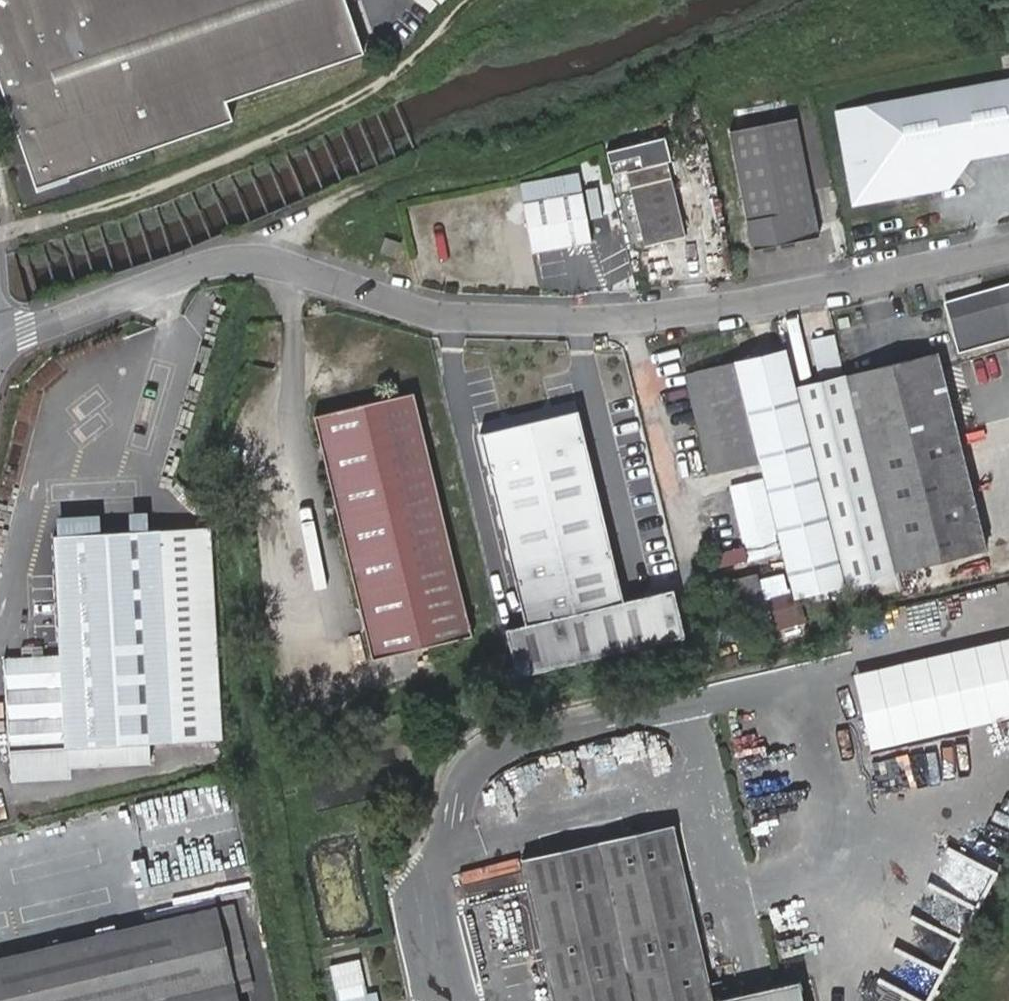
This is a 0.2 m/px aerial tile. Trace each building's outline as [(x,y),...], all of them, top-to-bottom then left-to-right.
[(30,166),(34,176),(44,182),(230,117),(224,99),(362,52),(345,0),(0,0),(0,75),(27,156),(30,166)] [(1006,80),(841,111),(859,196),(948,179),(967,154),(1008,146),(1008,79),(1006,80)] [(729,130),(753,248),(819,236),(795,119),(729,130)] [(16,171),(30,166),(27,156),(12,160),(16,171)] [(686,236),(667,163),(628,171),(645,245),(686,236)] [(518,184),(521,202),(581,191),(578,172),(526,182),(518,184)] [(581,191),(521,202),(530,252),(590,243),(581,191)] [(378,251),(395,257),(399,241),(382,235),(378,251)] [(1008,335),(1008,285),(948,301),(960,348),(999,338),(1008,335)] [(844,604),(900,591),(896,569),(987,548),(939,353),(796,387),(786,347),(687,370),(689,379),(711,474),(728,471),(750,560),(781,553),(791,595),(840,585),(844,604)] [(413,390),(312,414),(371,656),(473,633),(413,390)] [(612,558),(578,408),(479,430),(514,580),(612,558)] [(210,526),(160,528),(171,739),(219,737),(210,526)] [(171,739),(160,528),(53,534),(59,656),(63,744),(148,740),(171,739)] [(726,582),(731,610),(764,602),(757,574),(726,582)] [(870,751),(1008,718),(1008,638),(853,674),(870,751)] [(59,656),(5,659),(9,746),(63,744),(59,656)] [(9,746),(10,776),(69,774),(69,763),(149,760),(148,740),(63,744),(9,746)] [(801,979),(713,998),(675,823),(522,857),(554,1000),(805,1000),(801,979)] [(229,904),(213,908),(227,969),(243,966),(229,904)] [(233,993),(249,989),(243,966),(227,969),(213,908),(0,958),(0,1000),(235,1000),(233,993)] [(356,951),(321,958),(330,1000),(367,1000),(365,992),(356,951)] [(375,990),(365,992),(367,1000),(377,1000),(375,990)]
